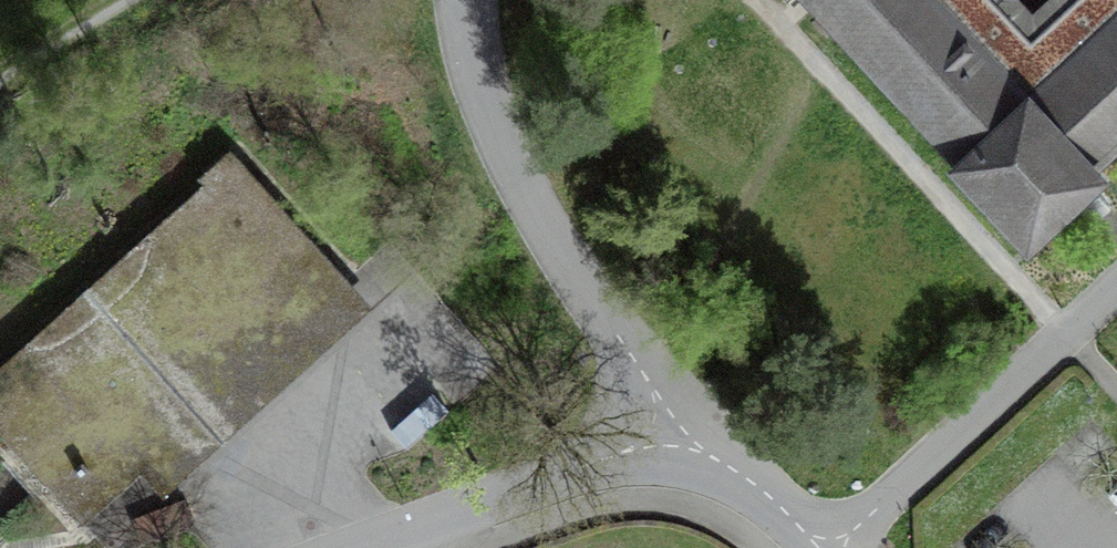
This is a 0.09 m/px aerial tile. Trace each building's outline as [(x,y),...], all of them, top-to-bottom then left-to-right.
[(1030,49),(985,0),(806,0),(957,164),(952,169),(1027,249),(1103,180),(1093,169),(1116,147),(1116,0),(1084,0),(1030,49)] [(239,159),(0,374),(0,436),(78,522),(348,279),(239,159)]
